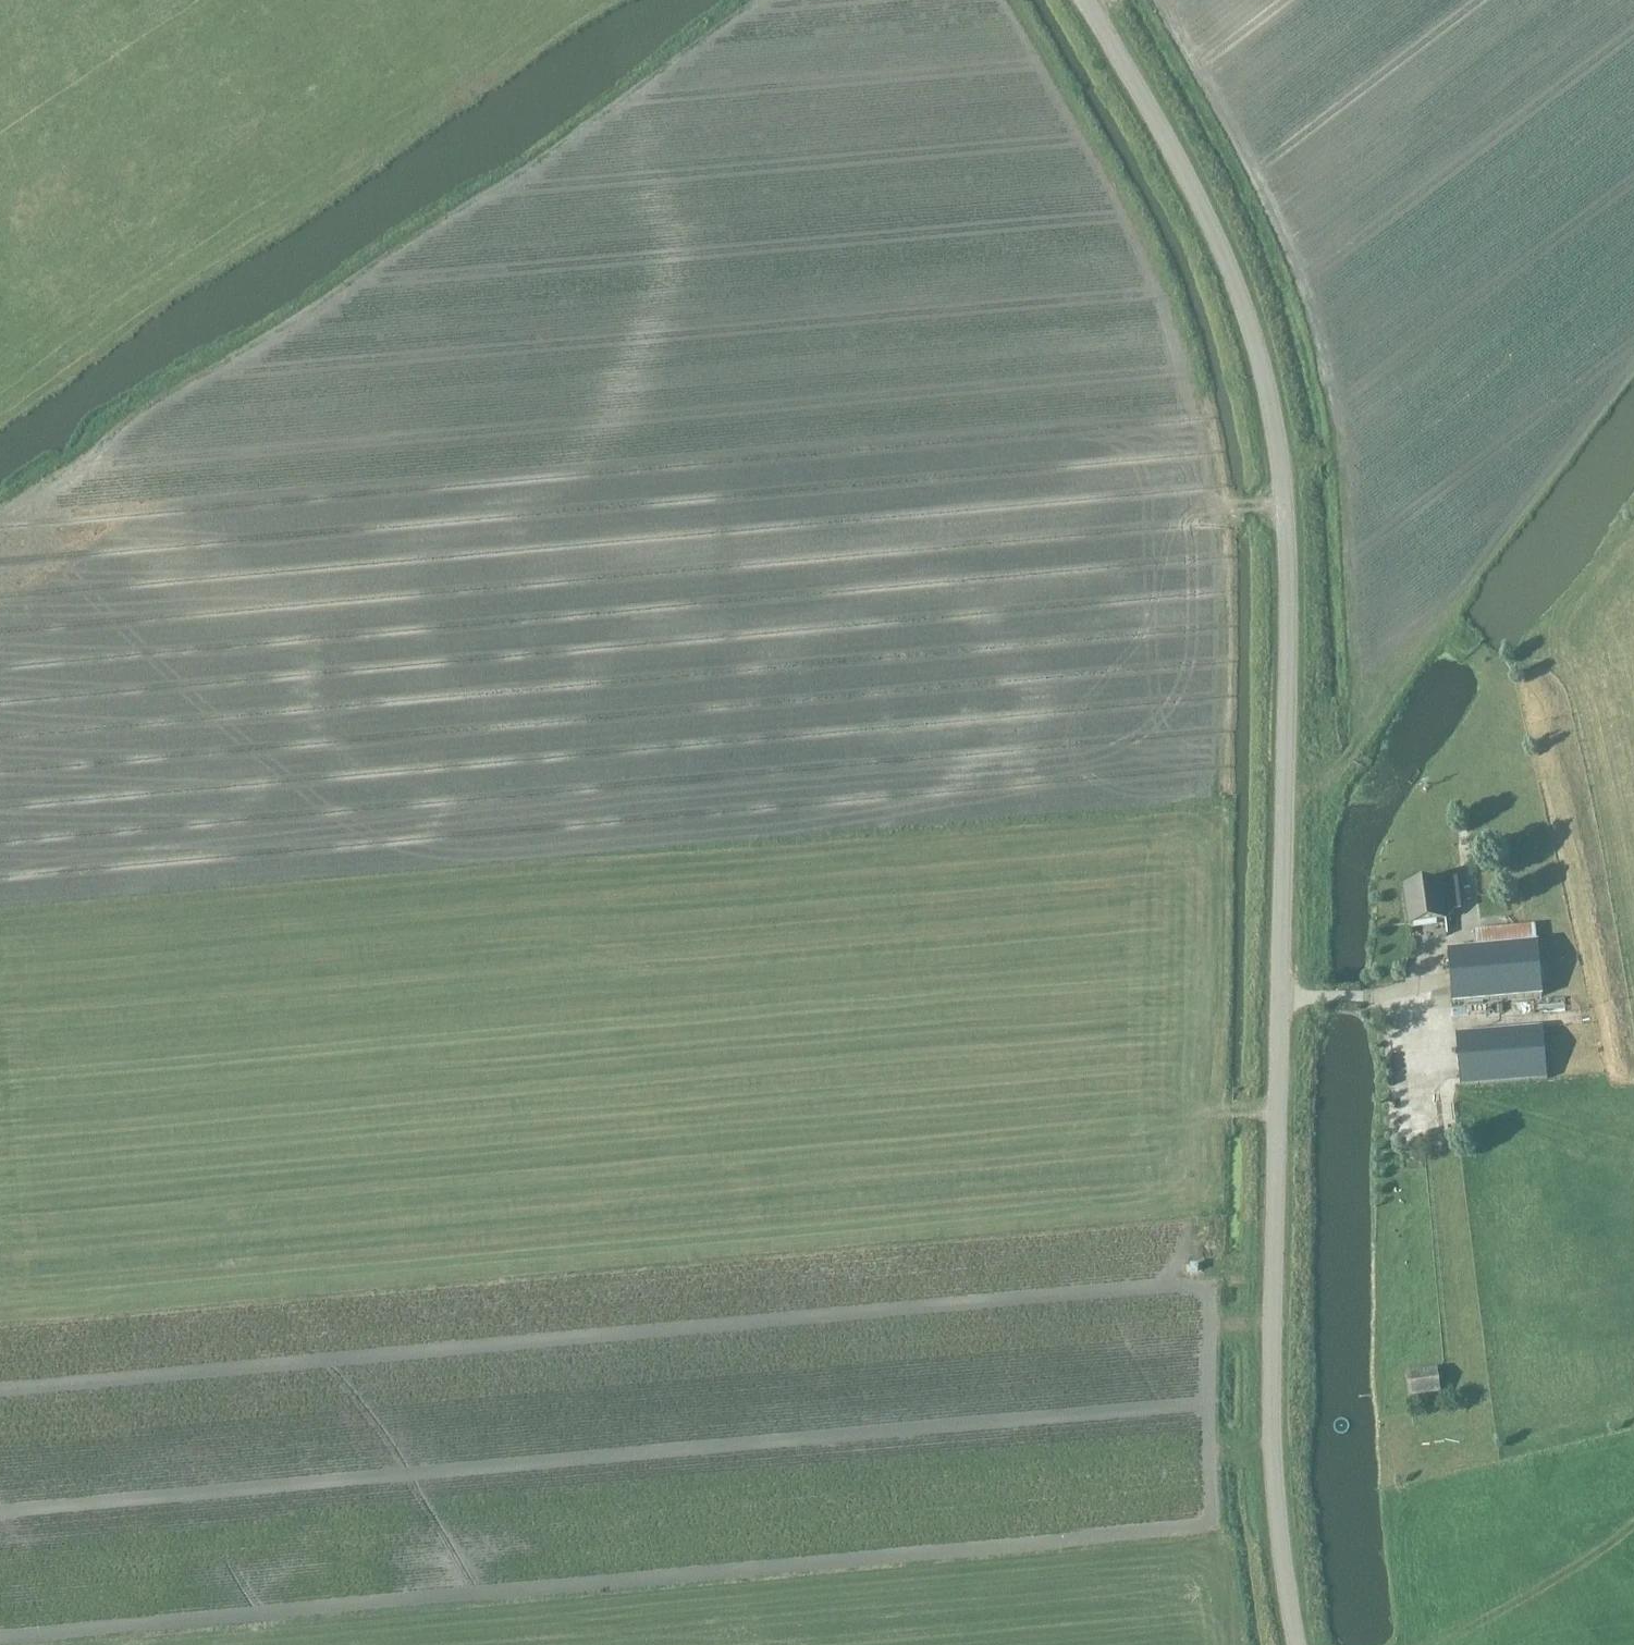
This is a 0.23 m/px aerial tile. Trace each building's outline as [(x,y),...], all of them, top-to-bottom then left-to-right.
[(1457,880),(1441,883),(1404,888),(1410,925),(1448,919),(1453,912),(1461,910),(1457,880)] [(1535,926),(1473,931),(1474,947),(1537,942),(1535,926)] [(1449,951),(1454,1004),(1541,996),(1537,943),(1449,951)] [(1547,1080),(1543,1027),(1457,1034),(1461,1086),(1547,1080)] [(1410,1397),(1441,1393),(1438,1369),(1406,1374),(1410,1397)]
